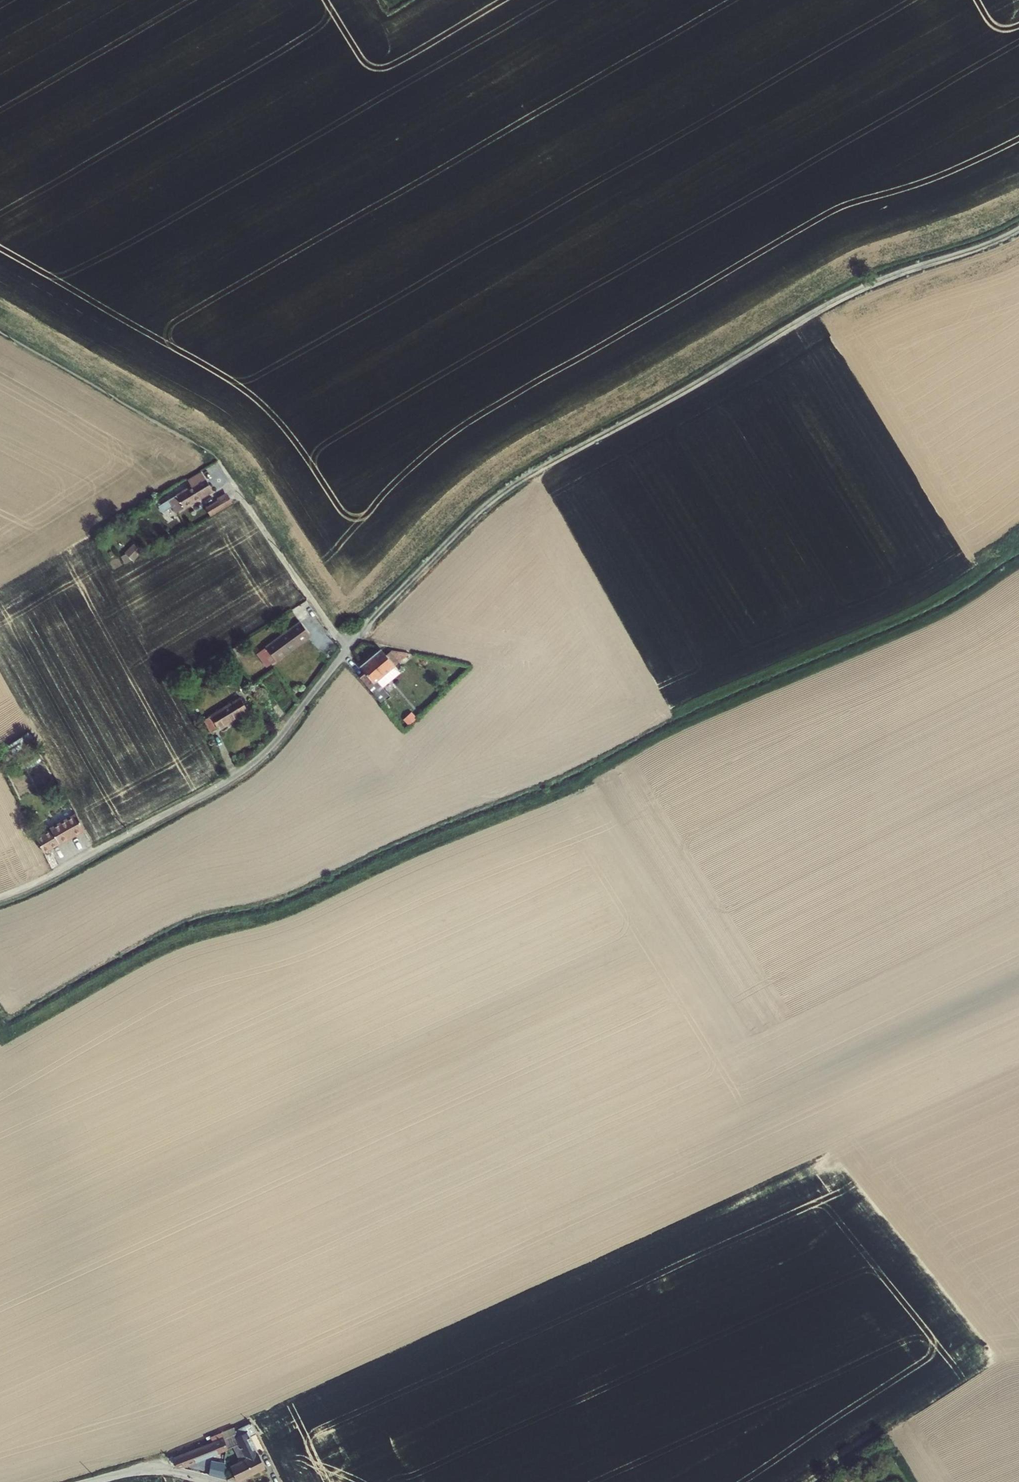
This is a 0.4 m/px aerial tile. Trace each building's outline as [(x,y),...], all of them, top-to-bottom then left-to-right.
[(199,484),(190,489),(193,494),(174,505),(181,518),(209,502),(199,484)] [(215,511),(204,517),(208,525),(229,512),(224,504),(214,509),(215,511)] [(121,553),(126,563),(142,554),(136,544),(121,553)] [(303,632),(267,656),(274,669),(311,645),(303,632)] [(384,685),(401,672),(382,646),(358,664),(368,677),(365,679),(382,701),(391,694),(384,685)] [(245,720),(238,708),(201,730),(208,742),(245,720)] [(410,724),(419,717),(412,710),(404,717),(410,724)] [(81,837),(72,822),(40,840),(48,855),(81,837)] [(235,1479),(264,1469),(253,1433),(255,1432),(252,1421),(212,1434),(214,1441),(172,1454),(176,1467),(236,1447),(240,1460),(230,1463),(235,1479)]
